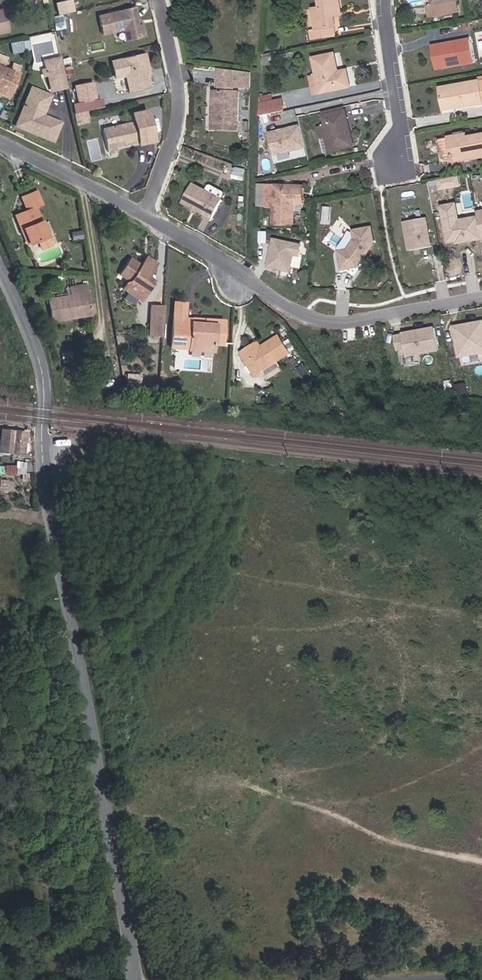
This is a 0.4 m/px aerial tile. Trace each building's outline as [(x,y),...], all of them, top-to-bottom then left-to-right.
[(55,2),(58,14),(74,10),(72,0),(64,0),(55,2)] [(338,0),(316,0),(317,5),(311,6),(314,29),(310,30),(311,39),(333,35),(332,27),(334,27),(332,12),(340,11),(338,0)] [(434,7),(428,8),(430,18),(459,12),(457,2),(458,2),(458,0),(432,0),(434,7)] [(130,6),(105,13),(110,31),(119,29),(123,28),(125,39),(142,34),(139,23),(134,24),(131,15),(133,15),(130,6)] [(10,30),(5,10),(0,11),(0,33),(10,30)] [(12,51),(30,48),(29,39),(10,42),(12,51)] [(471,40),(452,43),(453,46),(433,49),(435,68),(474,61),(471,40)] [(142,53),(109,61),(113,77),(124,74),(128,89),(147,85),(144,74),(143,69),(146,68),(142,53)] [(68,87),(60,55),(44,59),(52,91),(68,87)] [(318,60),(322,78),(325,94),(353,88),(350,72),(343,73),(338,56),(318,60)] [(4,94),(5,91),(13,94),(22,68),(14,66),(13,71),(4,68),(0,67),(0,93),(4,94)] [(217,67),(217,87),(251,88),(251,72),(217,67)] [(320,95),(325,94),(322,78),(316,79),(320,95)] [(481,103),(481,79),(478,79),(479,82),(441,89),(445,107),(459,104),(460,107),(481,103)] [(74,85),(78,103),(73,104),(76,116),(105,110),(102,98),(98,99),(94,81),(74,85)] [(30,89),(27,97),(45,103),(41,115),(43,116),(50,96),(30,89)] [(238,93),(216,93),(215,130),(237,130),(238,93)] [(27,97),(16,127),(55,141),(61,122),(43,116),(41,115),(45,103),(27,97)] [(264,103),(264,114),(287,110),(284,99),(264,103)] [(359,148),(352,112),(332,116),(334,129),(336,138),(328,139),(331,154),(338,152),(359,148)] [(138,123),(106,131),(112,157),(123,153),(122,149),(143,143),(144,146),(158,142),(150,113),(137,117),(138,123)] [(91,115),(79,118),(81,126),(93,124),(91,115)] [(269,129),(273,154),(306,148),(302,123),(269,129)] [(334,129),(327,130),(328,139),(336,138),(334,129)] [(481,157),(481,132),(450,137),(453,162),(481,157)] [(441,175),(442,185),(461,182),(460,172),(441,175)] [(221,199),(190,185),(183,200),(204,211),(203,215),(211,219),(221,199)] [(267,185),(267,205),(276,205),(276,224),(295,225),(296,213),(304,213),(305,187),(267,185)] [(32,240),(41,236),(49,233),(37,203),(41,201),(36,191),(22,197),(27,209),(17,213),(23,227),(26,226),(32,240)] [(449,226),(451,238),(459,237),(460,239),(481,235),(481,221),(481,220),(474,222),(472,215),(461,217),(458,200),(445,202),(448,219),(449,226)] [(428,213),(407,217),(412,246),(433,242),(428,213)] [(472,215),(474,222),(481,220),(481,213),(472,215)] [(372,222),(355,225),(356,234),(349,245),(340,247),(344,264),(359,261),(375,237),(372,222)] [(80,231),(71,234),(74,242),(83,238),(80,231)] [(52,240),(49,233),(41,236),(45,243),(52,240)] [(303,243),(274,237),(267,267),(291,272),(294,254),(301,256),(303,243)] [(140,291),(146,295),(155,280),(150,276),(157,264),(146,256),(141,265),(131,258),(121,273),(130,279),(142,287),(140,291)] [(142,301),(146,295),(140,291),(142,287),(130,279),(124,289),(142,301)] [(45,299),(48,319),(84,314),(80,285),(67,287),(69,296),(45,299)] [(193,324),(193,319),(187,319),(188,302),(175,301),(174,318),(173,337),(172,349),(214,351),(215,342),(222,343),(223,321),(205,320),(205,324),(193,324)] [(161,338),(163,305),(151,304),(149,337),(161,338)] [(456,323),(461,353),(481,349),(481,319),(456,323)] [(404,330),(404,331),(397,333),(399,346),(407,344),(408,352),(440,346),(436,324),(404,330)] [(258,343),(242,352),(256,374),(290,352),(280,337),(261,348),(258,343)] [(152,385),(153,375),(127,373),(127,383),(152,385)] [(11,457),(13,435),(0,434),(0,456),(11,457)] [(6,473),(16,473),(16,464),(6,464),(6,473)]
